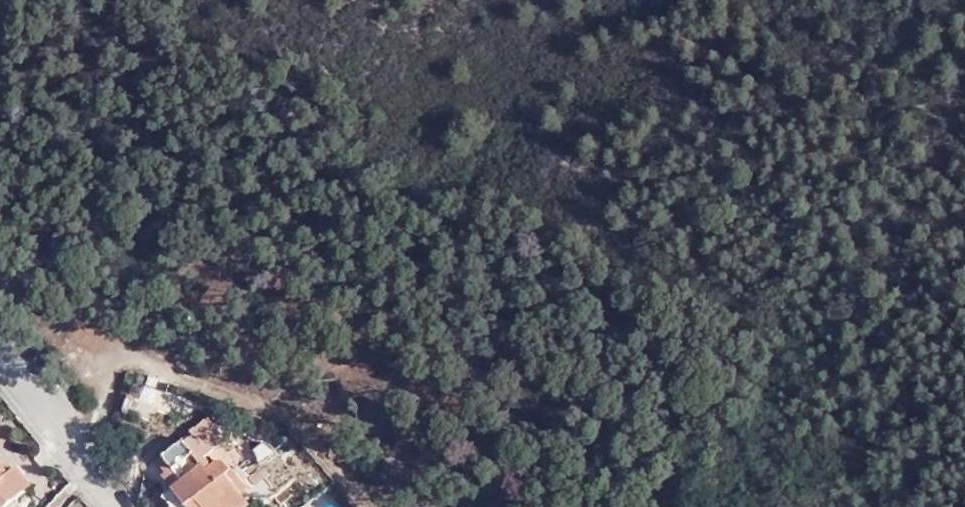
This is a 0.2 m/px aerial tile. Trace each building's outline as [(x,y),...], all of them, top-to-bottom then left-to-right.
[(164,454),(171,466),(168,467),(193,499),(202,493),(211,506),(240,506),(256,496),(228,460),(219,465),(194,432),(164,454)] [(31,486),(16,468),(9,474),(3,467),(0,469),(0,506),(6,506),(31,486)]
